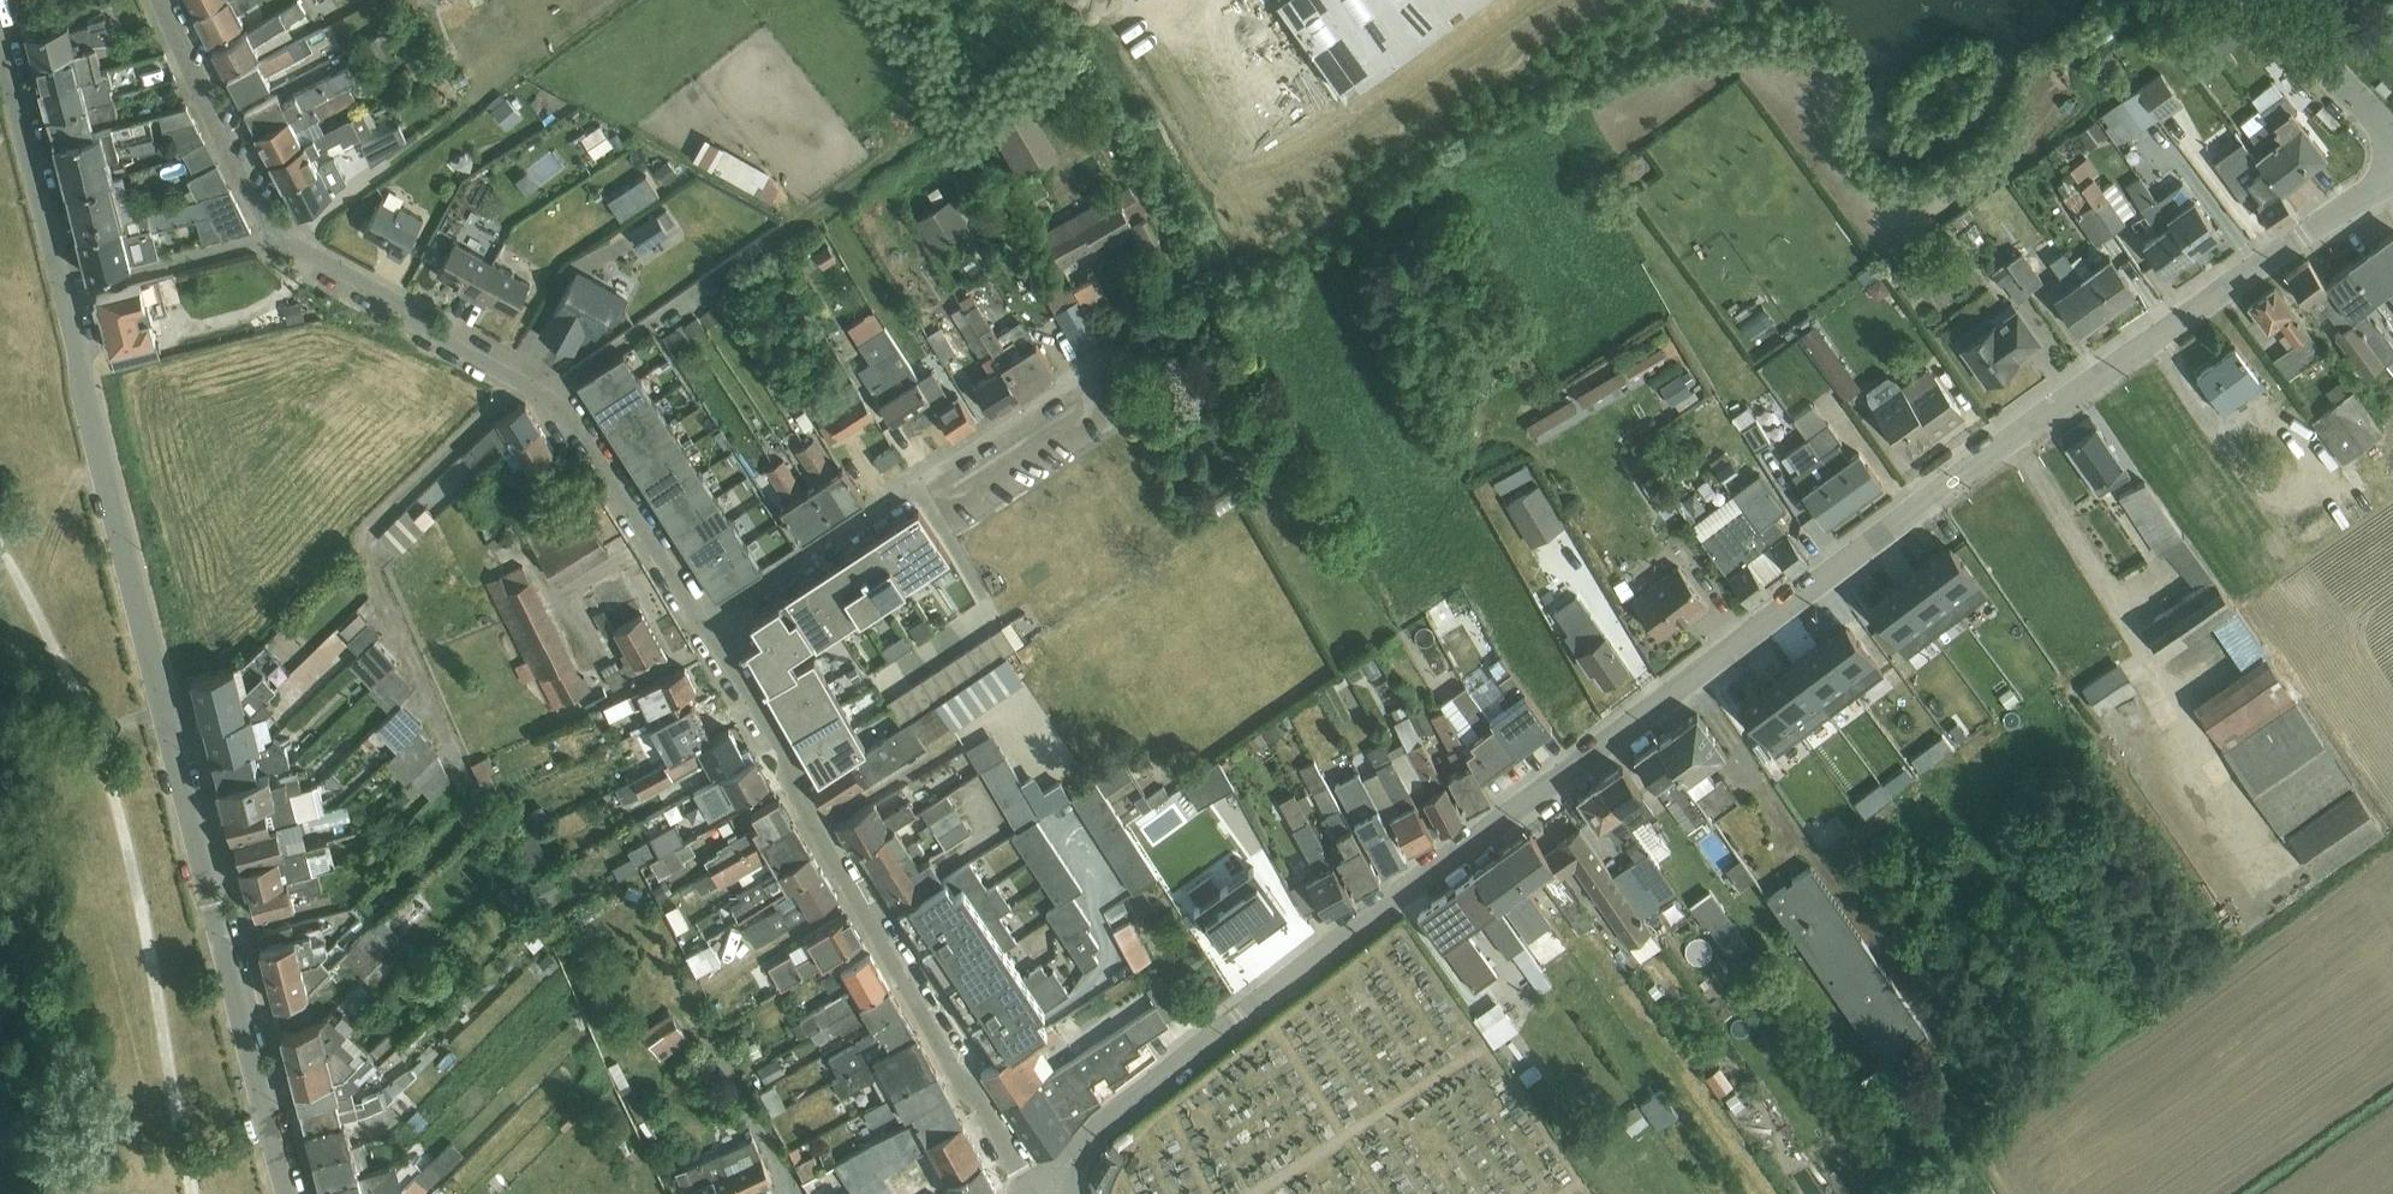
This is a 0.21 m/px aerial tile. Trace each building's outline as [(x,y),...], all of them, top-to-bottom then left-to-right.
[(196,16),(226,0),(188,0),(196,16)] [(196,16),(209,42),(243,24),(237,13),(259,0),(226,0),(196,16)] [(298,0),(213,50),(225,72),(293,36),(287,26),(306,14),(298,0)] [(1332,0),(1279,0),(1347,94),(1382,69),(1332,0)] [(1382,69),(1417,44),(1385,0),(1332,0),(1382,69)] [(1417,44),(1452,18),(1439,0),(1385,0),(1417,44)] [(1452,18),(1478,0),(1439,0),(1452,18)] [(111,38),(107,25),(105,17),(72,28),(71,24),(29,32),(35,60),(96,43),(111,39),(111,38)] [(380,47),(370,53),(378,70),(424,47),(409,19),(374,37),(380,47)] [(107,25),(111,38),(118,36),(115,24),(107,25)] [(308,37),(228,78),(240,101),(271,85),(265,74),(314,48),(308,37)] [(96,43),(35,60),(41,86),(104,70),(96,43)] [(2261,110),(2284,92),(2274,79),(2266,85),(2239,52),(2224,63),(2251,96),(2259,107),(2261,110)] [(104,70),(41,86),(49,113),(115,96),(109,69),(104,70)] [(257,133),(349,85),(357,81),(354,76),(346,80),(340,71),(311,85),(312,89),(283,103),(278,95),(246,112),(257,133)] [(2138,89),(2157,115),(2160,119),(2183,102),(2160,71),(2151,80),(2138,89)] [(349,85),(257,133),(269,156),(301,140),(303,144),(325,133),(318,120),(357,99),(349,85)] [(2157,115),(2138,89),(2102,116),(2120,141),(2157,115)] [(2284,92),(2261,110),(2307,168),(2325,154),(2293,113),(2297,110),(2292,103),(2284,92)] [(115,96),(49,113),(56,141),(95,131),(92,120),(119,112),(115,96)] [(992,117),(986,121),(1022,178),(1061,156),(1027,98),(993,118),(992,117)] [(506,99),(491,112),(508,131),(523,118),(506,99)] [(2321,104),(2312,113),(2337,140),(2346,132),(2321,104)] [(182,155),(205,142),(187,107),(158,114),(164,129),(182,155)] [(2254,155),(2280,189),(2307,168),(2261,110),(2259,107),(2241,122),(2262,149),(2254,155)] [(325,133),(303,144),(271,160),(284,185),(319,167),(312,154),(341,140),(344,146),(372,130),(371,127),(377,124),(369,110),(325,133)] [(2096,121),(2078,133),(2090,149),(2108,136),(2096,121)] [(401,124),(353,150),(366,170),(408,141),(407,139),(409,138),(401,124)] [(599,125),(580,138),(594,160),(613,148),(599,125)] [(95,131),(56,141),(67,188),(114,176),(110,159),(120,155),(113,126),(95,131)] [(706,139),(694,160),(770,203),(778,189),(775,187),(776,185),(772,183),(773,180),(769,178),(771,175),(706,139)] [(2280,189),(2254,155),(2242,140),(2214,160),(2248,208),(2258,201),(2271,219),(2276,226),(2296,212),(2280,189)] [(183,203),(231,191),(205,142),(182,155),(196,176),(188,180),(192,188),(181,194),(183,203)] [(2074,172),(2114,229),(2126,221),(2123,218),(2135,209),(2114,181),(2102,189),(2084,160),(2071,168),(2074,172)] [(669,162),(656,172),(666,184),(679,174),(669,162)] [(319,167),(284,185),(300,215),(343,185),(330,164),(320,169),(319,167)] [(2114,229),(2074,172),(2058,185),(2065,195),(2063,196),(2096,242),(2114,229)] [(114,176),(67,188),(78,231),(134,216),(123,174),(114,176)] [(2194,252),(2156,199),(2140,175),(2127,185),(2157,229),(2142,240),(2165,272),(2194,252)] [(2182,204),(2194,195),(2183,180),(2171,189),(2182,204)] [(496,216),(511,194),(496,184),(481,207),(496,216)] [(1095,203),(1044,232),(1062,264),(1107,240),(1112,250),(1127,241),(1122,231),(1132,226),(1145,249),(1160,241),(1148,219),(1144,206),(1137,198),(1130,186),(1096,205),(1095,203)] [(2156,199),(2194,252),(2220,233),(2194,195),(2182,204),(2171,189),(2156,199)] [(134,216),(78,231),(89,273),(101,270),(159,255),(152,231),(198,219),(210,216),(211,218),(222,239),(251,231),(240,209),(231,191),(183,203),(134,216)] [(952,198),(916,220),(936,250),(970,228),(952,198)] [(382,201),(364,234),(389,249),(387,252),(402,259),(424,219),(401,206),(399,210),(382,201)] [(656,213),(630,231),(643,249),(669,233),(667,228),(676,221),(667,209),(658,215),(656,213)] [(210,216),(198,219),(203,244),(210,242),(222,239),(211,218),(210,216)] [(1973,226),(1962,234),(1973,249),(1984,241),(1973,226)] [(2392,275),(2392,230),(2372,246),(2392,275)] [(473,300),(492,262),(456,242),(437,274),(462,289),(460,293),(473,300)] [(828,246),(814,254),(824,270),(837,262),(828,246)] [(2374,298),(2386,289),(2392,298),(2392,275),(2372,246),(2349,264),(2374,298)] [(2007,262),(2027,291),(2044,280),(2042,278),(2048,275),(2037,261),(2032,264),(2022,251),(2007,262)] [(2109,313),(2071,260),(2064,251),(2051,260),(2069,285),(2054,295),(2081,333),(2109,313)] [(2071,260),(2109,313),(2138,293),(2110,254),(2091,267),(2082,253),(2071,260)] [(2384,360),(2325,281),(2308,258),(2286,274),(2319,318),(2328,311),(2341,329),(2334,333),(2346,350),(2333,360),(2351,384),(2384,360)] [(492,262),(473,300),(486,307),(488,303),(513,316),(531,284),(492,262)] [(2027,291),(2007,262),(1992,273),(2001,287),(2006,284),(2019,302),(2030,294),(2027,291)] [(1874,263),(1857,277),(1864,286),(1881,272),(1874,263)] [(2384,360),(2386,362),(2392,357),(2392,342),(2375,319),(2373,321),(2363,306),(2374,298),(2349,264),(2325,281),(2384,360)] [(578,270),(542,336),(572,353),(583,333),(597,338),(607,321),(615,325),(629,298),(578,270)] [(1075,290),(1089,315),(1093,313),(1094,314),(1113,304),(1094,271),(1087,274),(1091,281),(1075,290)] [(1881,277),(1868,288),(1878,301),(1891,291),(1881,277)] [(141,282),(151,316),(168,313),(159,278),(141,282)] [(957,298),(1021,396),(1056,373),(1022,320),(998,335),(971,293),(966,281),(952,290),(957,298)] [(151,316),(141,282),(98,293),(98,297),(96,300),(98,309),(102,310),(107,331),(106,335),(108,343),(111,345),(112,349),(116,348),(156,340),(157,339),(151,316)] [(1089,315),(1075,290),(1071,283),(1049,295),(1079,350),(1102,337),(1089,315)] [(2274,285),(2248,304),(2268,331),(2280,322),(2294,342),(2273,358),(2287,377),(2324,351),(2274,285)] [(728,297),(715,306),(723,318),(736,309),(728,297)] [(1021,396),(957,298),(949,303),(954,311),(952,313),(991,373),(973,385),(992,414),(1021,396)] [(301,303),(285,307),(289,323),(305,319),(301,303)] [(1995,324),(1960,350),(1986,387),(2044,343),(2018,308),(2016,309),(2012,304),(1990,319),(1995,324)] [(713,308),(700,317),(709,329),(722,320),(713,308)] [(931,401),(918,379),(885,327),(884,328),(873,313),(848,328),(872,363),(859,370),(893,425),(931,401)] [(698,318),(685,326),(693,339),(706,330),(698,318)] [(1816,325),(1800,336),(1846,400),(1862,389),(1816,325)] [(678,330),(664,339),(671,351),(685,342),(686,344),(691,341),(681,326),(677,328),(678,330)] [(941,328),(928,336),(943,360),(956,352),(941,328)] [(156,340),(116,348),(122,366),(160,359),(156,340)] [(2235,341),(2194,372),(2222,409),(2263,378),(2235,341)] [(116,348),(112,349),(110,350),(115,370),(122,368),(122,366),(116,348)] [(1659,348),(1624,368),(1630,378),(1633,376),(1635,380),(1640,377),(1638,374),(1646,369),(1648,371),(1655,367),(1653,365),(1657,363),(1658,366),(1665,362),(1663,359),(1665,357),(1659,348)] [(594,407),(640,377),(624,353),(578,382),(594,407)] [(1897,375),(1866,398),(1909,458),(1965,416),(1929,366),(1913,378),(1897,375)] [(1620,369),(1575,396),(1581,408),(1626,381),(1620,369)] [(918,379),(931,401),(954,439),(977,425),(957,394),(951,399),(933,371),(918,379)] [(1681,374),(1659,387),(1671,406),(1675,404),(1680,411),(1699,398),(1694,390),(1692,392),(1681,374)] [(640,377),(594,407),(609,431),(656,401),(640,377)] [(854,384),(819,406),(827,419),(825,420),(827,424),(821,427),(831,442),(839,437),(839,439),(875,416),(854,384)] [(807,385),(793,394),(804,409),(810,404),(811,406),(816,403),(817,399),(807,385)] [(2352,389),(2312,420),(2343,461),(2348,457),(2383,430),(2352,389)] [(1571,398),(1525,427),(1532,438),(1577,410),(1571,398)] [(656,401),(609,431),(625,455),(671,425),(656,401)] [(505,453),(540,428),(526,404),(498,422),(463,454),(471,464),(497,443),(505,453)] [(1806,440),(1829,423),(1814,404),(1793,420),(1798,428),(1806,440)] [(1748,407),(1732,418),(1740,430),(1755,452),(1771,442),(1757,419),(1748,407)] [(2090,417),(2059,439),(2093,489),(2094,488),(2099,495),(2130,475),(2115,450),(2118,448),(2111,439),(2107,441),(2090,417)] [(1806,440),(1853,506),(1884,484),(1859,450),(1849,458),(1839,444),(1843,442),(1829,423),(1806,440)] [(671,425),(625,455),(640,478),(686,449),(671,425)] [(540,428),(505,453),(478,478),(484,484),(463,495),(476,519),(477,518),(494,551),(511,540),(503,527),(505,526),(496,512),(488,516),(486,513),(500,505),(490,488),(516,467),(523,461),(529,470),(556,453),(540,428)] [(806,445),(849,510),(864,500),(843,467),(836,472),(814,440),(806,445)] [(1853,506),(1806,440),(1785,454),(1798,471),(1791,475),(1827,525),(1853,506)] [(813,488),(834,520),(849,510),(806,445),(797,451),(819,483),(813,488)] [(686,449),(640,478),(655,502),(701,472),(686,449)] [(1725,451),(1710,461),(1725,482),(1739,472),(1725,451)] [(776,465),(818,530),(834,520),(813,488),(806,492),(784,460),(776,465)] [(1526,464),(1493,482),(1499,493),(1532,474),(1526,464)] [(818,530),(776,465),(766,471),(789,503),(782,508),(803,540),(818,530)] [(701,472),(655,502),(670,526),(717,496),(701,472)] [(1646,475),(1636,482),(1659,517),(1669,511),(1646,475)] [(2158,497),(2148,483),(2146,479),(2119,499),(2157,552),(2159,551),(2161,554),(2166,550),(2194,585),(2165,606),(2166,607),(2142,624),(2165,656),(2214,622),(2246,666),(2193,702),(2224,748),(2222,749),(2280,832),(2282,831),(2285,835),(2289,832),(2317,873),(2384,827),(2295,699),(2296,698),(2266,652),(2268,650),(2214,575),(2158,497)] [(1540,485),(1508,502),(1531,545),(1564,527),(1540,485)] [(1735,497),(1788,569),(1793,575),(1809,563),(1750,486),(1735,497)] [(1788,569),(1735,497),(1734,495),(1692,526),(1751,607),(1770,592),(1766,586),(1788,569)] [(717,496),(670,526),(682,541),(687,549),(732,520),(717,496)] [(579,504),(528,536),(558,584),(611,552),(579,504)] [(406,509),(378,536),(398,555),(436,518),(426,507),(415,518),(406,509)] [(896,525),(927,572),(949,557),(919,510),(896,525)] [(732,520),(687,549),(702,573),(747,544),(732,520)] [(874,539),(907,585),(927,572),(896,525),(874,539)] [(852,554),(884,600),(907,585),(874,539),(852,554)] [(747,544),(702,573),(717,598),(741,583),(763,568),(747,544)] [(1938,563),(1954,551),(1950,546),(1935,558),(1938,563)] [(1923,567),(1961,617),(1988,596),(1954,551),(1938,563),(1935,558),(1923,567)] [(830,568),(862,615),(884,600),(852,554),(830,568)] [(523,565),(487,582),(526,661),(515,666),(524,683),(538,675),(555,708),(587,690),(532,579),(530,580),(523,565)] [(1678,565),(1632,600),(1662,638),(1679,625),(1682,630),(1711,608),(1678,565)] [(1896,587),(1934,637),(1961,617),(1923,567),(1912,575),(1915,580),(1901,591),(1898,586),(1896,587)] [(808,583),(838,630),(862,615),(830,568),(808,583)] [(2301,672),(2364,768),(2392,749),(2392,635),(2381,618),(2358,633),(2316,568),(2265,601),(2280,622),(2264,633),(2293,677),(2301,672)] [(1915,580),(1912,575),(1898,586),(1901,591),(1915,580)] [(786,597),(814,639),(817,644),(838,630),(808,583),(786,597)] [(1888,601),(1873,612),(1907,657),(1932,639),(1934,637),(1896,587),(1884,596),(1888,601)] [(1577,595),(1554,611),(1569,633),(1566,635),(1578,653),(1576,655),(1590,675),(1596,671),(1605,684),(1628,669),(1577,595)] [(1888,601),(1884,596),(1869,607),(1873,612),(1888,601)] [(814,639),(786,597),(751,620),(762,636),(742,649),(765,687),(798,669),(789,655),(814,639)] [(605,635),(615,630),(603,610),(593,615),(605,635)] [(360,655),(375,640),(381,635),(360,613),(342,630),(351,640),(348,642),(360,655)] [(643,614),(615,630),(626,650),(622,653),(628,662),(620,667),(616,661),(602,669),(615,689),(668,657),(663,649),(643,614)] [(926,617),(910,628),(919,641),(935,631),(926,617)] [(1011,620),(887,702),(902,724),(1016,648),(1015,647),(1024,641),(1011,620)] [(1834,641),(1850,629),(1846,625),(1830,637),(1834,641)] [(1819,645),(1856,695),(1884,674),(1850,629),(1834,641),(1830,637),(1819,645)] [(838,630),(817,644),(825,654),(845,641),(838,630)] [(903,635),(884,647),(892,659),(911,647),(903,635)] [(375,640),(360,655),(350,664),(373,687),(391,670),(398,663),(375,640)] [(1792,665),(1829,715),(1856,695),(1819,645),(1808,654),(1811,658),(1797,669),(1793,664),(1792,665)] [(252,711),(267,696),(277,687),(275,686),(290,671),(265,646),(244,663),(193,676),(205,723),(252,711)] [(1811,658),(1808,654),(1793,664),(1797,669),(1811,658)] [(936,703),(952,726),(953,729),(1024,681),(1007,657),(936,703)] [(1374,657),(1362,664),(1371,680),(1383,673),(1374,657)] [(1491,719),(1516,753),(1518,751),(1519,753),(1534,743),(1532,741),(1551,726),(1501,657),(1489,665),(1494,673),(1492,674),(1507,694),(1500,699),(1506,707),(1491,719)] [(798,669),(765,687),(778,711),(827,681),(814,660),(798,669)] [(2120,663),(2083,689),(2099,714),(2138,689),(2120,663)] [(1765,686),(1802,736),(1829,715),(1792,665),(1791,666),(1794,671),(1780,682),(1776,677),(1765,686)] [(1794,671),(1791,666),(1776,677),(1780,682),(1794,671)] [(656,723),(695,705),(688,693),(696,689),(686,667),(590,712),(593,717),(600,714),(604,721),(610,718),(610,720),(645,703),(649,711),(642,713),(648,726),(656,723)] [(391,670),(373,687),(370,690),(390,713),(401,703),(412,692),(391,670)] [(827,681),(778,711),(791,733),(840,704),(827,681)] [(1444,710),(1481,779),(1516,753),(1491,719),(1463,681),(1449,690),(1452,695),(1441,704),(1444,710)] [(1757,699),(1742,711),(1775,756),(1802,736),(1765,686),(1754,694),(1757,699)] [(604,687),(582,699),(587,709),(609,698),(604,687)] [(1757,699),(1754,694),(1738,706),(1742,711),(1757,699)] [(252,711),(205,723),(213,755),(267,742),(274,736),(272,734),(267,714),(275,705),(267,696),(252,711)] [(401,703),(390,713),(376,728),(399,751),(419,730),(424,725),(401,703)] [(863,753),(851,761),(857,771),(866,784),(867,787),(876,782),(874,779),(952,726),(936,703),(866,750),(863,753)] [(840,704),(791,733),(804,756),(853,727),(840,704)] [(695,705),(656,723),(671,752),(662,757),(660,753),(624,771),(630,782),(713,737),(695,705)] [(1410,717),(1420,735),(1433,728),(1423,710),(1410,717)] [(1481,779),(1444,710),(1431,717),(1449,752),(1448,753),(1459,770),(1448,776),(1467,811),(1491,798),(1481,779)] [(1388,750),(1410,790),(1425,782),(1431,794),(1424,799),(1441,831),(1462,815),(1420,735),(1410,717),(1409,714),(1394,722),(1405,742),(1388,750)] [(1657,742),(1709,816),(1712,821),(1740,801),(1722,775),(1715,780),(1707,768),(1726,755),(1697,714),(1657,742)] [(317,720),(288,747),(298,758),(327,730),(317,720)] [(1277,723),(1261,731),(1267,743),(1283,735),(1277,723)] [(853,727),(804,756),(819,782),(831,774),(851,761),(863,753),(866,750),(853,727)] [(713,737),(630,782),(617,788),(625,803),(642,795),(643,797),(674,781),(672,779),(701,763),(706,760),(716,781),(756,759),(749,747),(742,751),(730,728),(713,737)] [(643,729),(620,740),(625,750),(631,749),(648,741),(643,729)] [(419,730),(399,751),(386,765),(407,784),(413,778),(437,753),(440,751),(419,730)] [(267,742),(213,755),(220,781),(271,768),(291,762),(286,744),(274,736),(267,742)] [(271,768),(220,781),(226,806),(312,787),(320,780),(354,747),(346,737),(300,778),(299,772),(274,778),(271,768)] [(1363,778),(1386,821),(1392,817),(1409,850),(1412,848),(1415,849),(1423,845),(1424,841),(1433,837),(1410,790),(1388,750),(1383,742),(1367,750),(1379,770),(1363,778)] [(1709,816),(1657,742),(1635,758),(1688,832),(1709,816)] [(437,753),(413,778),(432,799),(451,779),(437,753)] [(489,756),(472,764),(489,800),(500,795),(490,773),(496,770),(489,756)] [(989,783),(1013,769),(1005,756),(982,771),(989,783)] [(756,759),(716,781),(695,792),(710,819),(736,805),(736,803),(770,784),(756,759)] [(1219,760),(1185,783),(1199,807),(1235,787),(1219,760)] [(1315,760),(1300,768),(1326,817),(1321,819),(1331,837),(1337,835),(1348,852),(1337,858),(1356,892),(1380,879),(1315,760)] [(851,761),(831,774),(845,797),(866,784),(857,771),(851,761)] [(1600,783),(1621,812),(1643,797),(1622,767),(1600,783)] [(1013,769),(989,783),(996,795),(1020,781),(1013,769)] [(1020,781),(1027,793),(1034,805),(1042,817),(1072,798),(1060,779),(1045,788),(1035,772),(1020,781)] [(1386,821),(1363,778),(1360,772),(1336,785),(1383,870),(1406,857),(1386,821)] [(831,774),(819,782),(811,787),(825,810),(845,797),(831,774)] [(312,787),(226,806),(234,834),(235,834),(321,812),(327,810),(320,780),(312,787)] [(1020,781),(996,795),(1004,807),(1027,793),(1020,781)] [(1096,783),(1073,799),(1135,891),(1158,875),(1096,783)] [(1613,876),(1644,919),(1679,893),(1632,827),(1621,812),(1600,783),(1578,798),(1603,833),(1610,834),(1615,841),(1619,841),(1621,844),(1624,842),(1636,860),(1613,876)] [(1163,786),(1147,798),(1152,806),(1169,794),(1163,786)] [(658,793),(631,808),(639,822),(665,808),(658,793)] [(929,822),(934,829),(959,813),(946,793),(922,810),(929,822)] [(1027,793),(1004,807),(1011,819),(1034,805),(1027,793)] [(1306,815),(1297,798),(1294,793),(1280,801),(1294,828),(1293,829),(1317,872),(1308,877),(1322,903),(1327,913),(1352,899),(1306,815)] [(1297,798),(1306,815),(1316,810),(1306,793),(1297,798)] [(712,869),(794,822),(779,797),(752,813),(760,824),(718,848),(719,851),(705,859),(712,869)] [(1621,812),(1632,827),(1653,811),(1643,797),(1621,812)] [(861,852),(896,828),(916,814),(908,801),(883,815),(875,802),(836,824),(854,856),(861,852)] [(321,812),(235,834),(239,845),(237,848),(239,857),(243,859),(244,861),(308,845),(304,831),(352,818),(348,804),(327,810),(321,812)] [(1034,805),(1011,819),(1018,832),(1038,820),(1042,817),(1034,805)] [(959,813),(934,829),(946,848),(971,832),(959,813)] [(1038,820),(1018,832),(1014,835),(1060,904),(1048,912),(1086,968),(1099,960),(1092,949),(1099,945),(1086,925),(1092,921),(1073,894),(1083,887),(1038,820)] [(794,822),(712,869),(695,879),(702,892),(719,883),(721,885),(739,875),(743,882),(774,864),(778,871),(811,850),(794,822)] [(934,829),(929,822),(918,830),(923,836),(934,829)] [(659,855),(676,846),(685,841),(676,824),(650,838),(659,855)] [(896,828),(861,852),(872,870),(909,846),(896,828)] [(1544,853),(1562,878),(1575,869),(1640,961),(1661,946),(1651,931),(1652,931),(1644,919),(1613,876),(1580,828),(1544,853)] [(1502,854),(1527,888),(1542,878),(1565,909),(1564,910),(1581,934),(1595,924),(1562,878),(1544,853),(1530,833),(1502,854)] [(308,845),(244,861),(241,862),(251,887),(318,869),(333,865),(326,840),(308,845)] [(631,856),(614,866),(619,877),(637,867),(636,865),(655,855),(647,840),(628,850),(631,856)] [(909,846),(872,870),(890,897),(937,867),(931,858),(920,864),(915,857),(925,851),(917,840),(909,846)] [(676,846),(659,855),(651,860),(660,878),(686,864),(676,846)] [(811,850),(778,871),(742,894),(746,900),(733,908),(739,919),(794,884),(821,867),(811,850)] [(1474,874),(1498,908),(1499,909),(1503,906),(1528,941),(1553,923),(1527,888),(1502,854),(1474,874)] [(1740,860),(1726,869),(1739,888),(1753,879),(1740,860)] [(945,879),(898,908),(925,949),(1005,895),(996,882),(988,887),(972,862),(945,879)] [(1694,894),(1703,887),(1684,862),(1675,869),(1694,894)] [(1220,921),(1231,936),(1239,946),(1286,912),(1252,865),(1194,907),(1210,929),(1220,921)] [(821,867),(794,884),(804,901),(784,912),(780,905),(768,912),(768,911),(743,927),(755,944),(837,896),(821,867)] [(937,867),(890,897),(898,908),(945,879),(937,867)] [(1812,867),(1768,898),(1903,1092),(1911,1086),(1892,1060),(1929,1034),(1812,867)] [(318,869),(251,887),(254,899),(251,902),(253,910),(257,912),(258,915),(296,905),(292,891),(308,888),(308,891),(323,886),(318,869)] [(1498,908),(1474,874),(1432,904),(1432,905),(1420,914),(1474,990),(1498,973),(1467,930),(1482,919),(1498,908)] [(1322,903),(1308,877),(1292,887),(1306,912),(1322,903)] [(523,878),(510,885),(517,899),(530,893),(523,878)] [(292,891),(296,905),(311,901),(308,891),(308,888),(292,891)] [(415,888),(344,955),(367,979),(386,960),(381,955),(432,908),(415,888)] [(542,890),(535,894),(538,901),(536,902),(544,918),(545,920),(556,914),(546,897),(542,890)] [(1712,892),(1691,907),(1730,957),(1748,945),(1712,892)] [(1005,895),(925,949),(949,984),(1005,945),(1017,938),(998,911),(1010,903),(1005,895)] [(1498,908),(1482,919),(1508,957),(1513,953),(1540,991),(1552,983),(1499,909),(1498,908)] [(792,953),(769,965),(782,988),(863,941),(848,915),(808,938),(815,951),(797,962),(792,953)] [(1132,923),(1152,959),(1163,952),(1144,916),(1132,923)] [(1152,959),(1132,923),(1130,919),(1113,929),(1136,970),(1153,960),(1152,959)] [(1220,921),(1210,929),(1220,944),(1231,936),(1220,921)] [(299,923),(258,933),(261,946),(268,972),(318,959),(328,949),(323,925),(301,930),(299,923)] [(318,959),(268,972),(275,1000),(276,1001),(280,1016),(307,1001),(304,992),(332,966),(331,965),(346,950),(337,940),(328,949),(318,959)] [(710,943),(688,954),(698,973),(719,962),(710,943)] [(1005,945),(949,984),(990,1045),(1037,1013),(1070,991),(1054,968),(1048,972),(1041,962),(1024,973),(1005,945)] [(851,989),(801,1018),(809,1033),(811,1032),(890,987),(871,953),(841,971),(851,989)] [(1162,978),(1147,988),(1157,1004),(1167,1019),(1182,1009),(1162,978)] [(890,987),(811,1032),(816,1042),(835,1032),(834,1031),(841,1027),(843,1030),(863,1019),(861,1016),(866,1012),(873,1024),(902,1008),(890,987)] [(1498,1000),(1474,1018),(1495,1047),(1520,1029),(1498,1000)] [(1004,1104),(1003,1104),(1023,1134),(1027,1139),(1039,1156),(1067,1136),(1072,1132),(1076,1127),(1085,1117),(1093,1108),(1102,1100),(1089,1083),(1105,1073),(1111,1081),(1130,1068),(1125,1060),(1141,1050),(1138,1045),(1170,1024),(1167,1019),(1157,1004),(1056,1069),(1004,1104)] [(1093,1005),(1074,1016),(1083,1028),(1101,1017),(1093,1005)] [(857,1041),(830,1056),(840,1075),(857,1066),(865,1061),(886,1049),(916,1032),(902,1008),(873,1024),(875,1028),(856,1039),(857,1041)] [(671,1012),(642,1031),(661,1059),(690,1040),(671,1012)] [(321,1022),(283,1032),(290,1060),(328,1050),(348,1031),(355,1024),(343,1013),(336,1021),(329,1015),(321,1022)] [(1037,1013),(990,1045),(1000,1061),(1022,1046),(1048,1029),(1037,1013)] [(801,1018),(792,1023),(801,1038),(809,1033),(801,1018)] [(985,1070),(982,1073),(1004,1104),(1056,1069),(1043,1049),(1062,1036),(1054,1025),(1048,1029),(1022,1046),(1000,1061),(985,1070)] [(328,1050),(290,1060),(297,1088),(345,1075),(369,1053),(369,1050),(348,1031),(328,1050)] [(840,1075),(834,1080),(842,1094),(873,1078),(885,1098),(937,1070),(916,1032),(886,1049),(865,1061),(857,1066),(840,1075)] [(390,1033),(373,1049),(383,1059),(400,1043),(390,1033)] [(756,1040),(741,1048),(748,1061),(763,1053),(756,1040)] [(1511,1069),(1531,1064),(1527,1050),(1508,1055),(1511,1069)] [(345,1075),(297,1088),(302,1105),(352,1089),(379,1064),(369,1053),(345,1075)] [(778,1056),(758,1067),(766,1081),(786,1070),(778,1056)] [(619,1061),(608,1066),(622,1093),(625,1092),(639,1122),(651,1139),(658,1134),(647,1117),(619,1061)] [(1882,1066),(1862,1080),(1873,1096),(1893,1081),(1882,1066)] [(352,1089),(302,1105),(307,1128),(345,1117),(388,1104),(417,1074),(412,1068),(384,1088),(364,1098),(365,1102),(357,1104),(352,1089)] [(1720,1068),(1706,1077),(1720,1096),(1733,1087),(1720,1068)] [(885,1098),(865,1109),(872,1124),(903,1108),(906,1114),(913,1111),(917,1119),(926,1139),(962,1119),(937,1070),(885,1098)] [(775,1083),(761,1090),(773,1114),(787,1106),(775,1083)] [(1661,1089),(1640,1103),(1657,1129),(1678,1115),(1661,1089)] [(1637,1105),(1619,1117),(1632,1137),(1650,1124),(1637,1105)] [(418,1110),(407,1121),(419,1132),(429,1121),(418,1110)] [(345,1117),(307,1128),(314,1155),(353,1146),(345,1117)] [(962,1119),(926,1139),(932,1150),(941,1167),(947,1178),(948,1177),(968,1167),(983,1159),(982,1156),(962,1119)] [(615,1124),(594,1136),(611,1163),(631,1151),(615,1124)] [(675,1172),(684,1193),(747,1193),(761,1187),(759,1182),(768,1179),(771,1183),(773,1181),(754,1138),(675,1172)] [(405,1188),(411,1193),(423,1193),(465,1152),(452,1140),(430,1162),(405,1188)] [(353,1146),(314,1155),(315,1156),(315,1159),(322,1183),(359,1173),(369,1171),(363,1144),(353,1146)] [(798,1145),(788,1150),(792,1158),(803,1177),(805,1180),(823,1170),(814,1153),(804,1159),(798,1145)] [(947,1178),(957,1193),(981,1193),(996,1184),(989,1170),(983,1159),(968,1167),(948,1177),(947,1178)] [(322,1184),(324,1193),(393,1193),(400,1192),(403,1189),(397,1163),(369,1171),(359,1173),(322,1184)] [(487,1183),(498,1193),(502,1193),(510,1185),(498,1172),(487,1183)]
